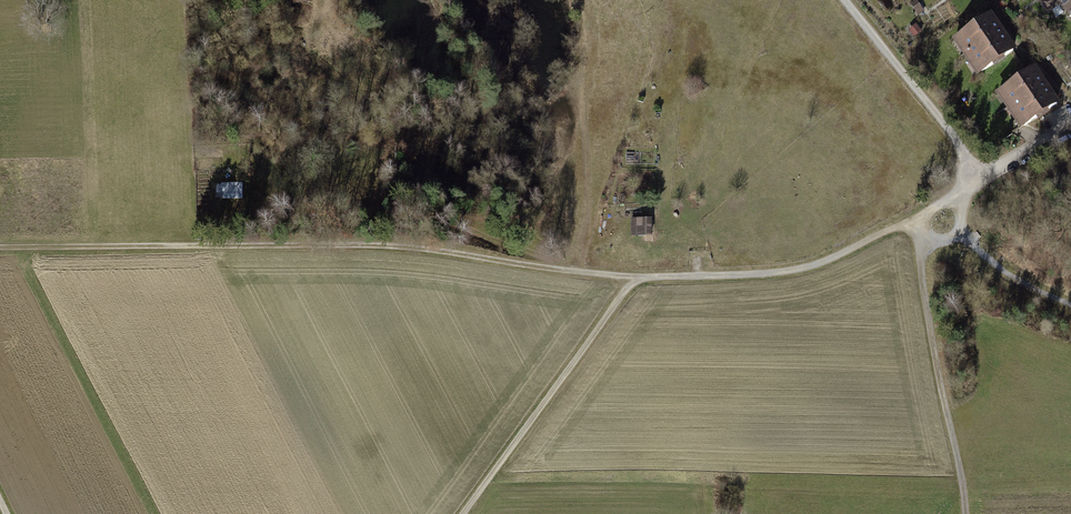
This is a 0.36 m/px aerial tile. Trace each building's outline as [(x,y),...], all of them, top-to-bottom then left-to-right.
[(919,0),(911,6),(919,17),(927,11),(919,0)] [(1041,3),(1048,13),(1061,5),(1070,18),(1070,17),(1070,0),(1045,0),(1041,3)] [(1014,51),(990,15),(982,21),(979,17),(967,25),(970,29),(958,37),(983,73),(1014,51)] [(924,32),(918,26),(910,33),(915,39),(924,32)] [(1057,104),(1034,70),(1024,77),(1023,74),(1012,81),(1013,84),(999,93),(1022,127),(1057,104)] [(221,185),(216,185),(216,198),(224,198),(224,200),(243,200),(243,184),(221,184),(221,185)] [(653,220),(631,220),(631,238),(652,239),(653,220)]
